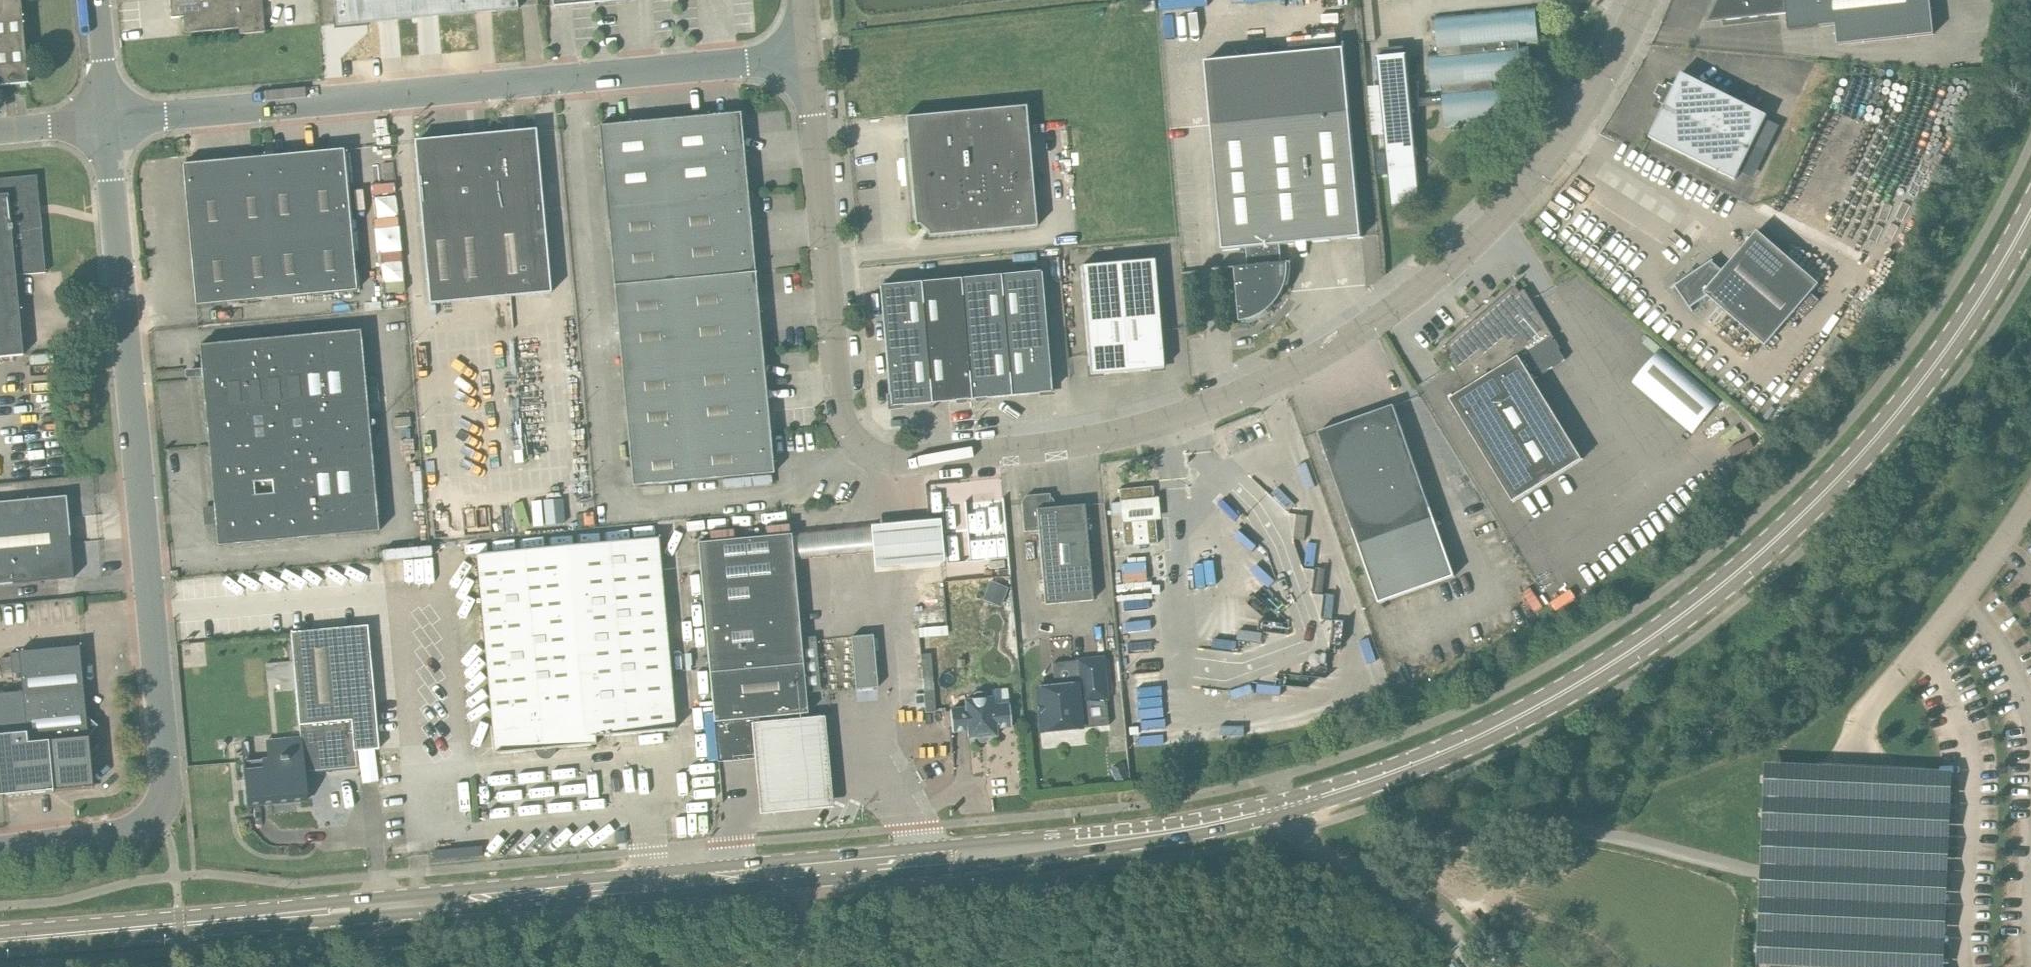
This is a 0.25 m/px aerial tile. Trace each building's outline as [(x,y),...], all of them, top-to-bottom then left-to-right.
[(24,84),(18,0),(0,0),(0,86),(24,84)] [(262,0),(170,0),(171,18),(183,17),(185,33),(239,28),(239,34),(265,32),(262,0)] [(363,23),(518,9),(517,0),(335,0),(337,26),(363,23)] [(1931,0),(1720,0),(1723,21),(1788,14),(1789,30),(1837,25),(1839,45),(1935,34),(1931,0)] [(1525,8),(1434,16),(1438,53),(1428,54),(1431,89),(1441,89),(1442,97),(1419,99),(1419,82),(1409,82),(1407,55),(1377,58),(1391,206),(1420,203),(1419,107),(1443,104),(1445,127),(1485,123),(1485,121),(1496,120),(1492,82),(1522,81),(1521,70),(1526,70),(1525,59),(1520,59),(1519,43),(1529,42),(1525,8)] [(1281,264),(1280,246),(1361,238),(1344,49),(1204,62),(1222,251),(1246,249),(1248,267),(1213,270),(1213,271),(1235,269),(1240,322),(1253,319),(1264,313),(1274,304),(1269,300),(1275,292),(1281,295),(1285,285),(1287,275),(1288,264),(1292,264),(1292,263),(1281,264)] [(1735,180),(1767,115),(1681,73),(1649,137),(1735,180)] [(1036,227),(1025,107),(905,118),(915,226),(918,225),(927,233),(928,236),(1036,227)] [(602,167),(744,154),(740,113),(599,126),(602,167)] [(429,304),(550,293),(536,132),(414,143),(429,304)] [(302,153),(315,294),(356,291),(343,149),(302,153)] [(276,298),(315,294),(302,153),(263,157),(276,298)] [(606,207),(747,194),(744,154),(602,167),(606,207)] [(236,301),(276,298),(263,157),(223,160),(236,301)] [(195,305),(236,301),(223,160),(182,164),(195,305)] [(23,355),(16,276),(46,273),(37,176),(0,179),(0,357),(23,355)] [(610,247),(751,233),(747,194),(606,207),(610,247)] [(383,244),(404,244),(403,195),(382,195),(383,244)] [(1819,285),(1758,231),(1723,271),(1712,262),(1714,261),(1713,260),(1671,288),(1672,289),(1675,287),(1692,312),(1693,311),(1691,308),(1708,296),(1766,347),(1819,285)] [(613,286),(755,273),(751,233),(610,247),(613,286)] [(1117,263),(1127,372),(1164,369),(1154,260),(1117,263)] [(1090,375),(1127,372),(1117,263),(1081,266),(1090,375)] [(1041,272),(880,286),(890,407),(1051,393),(1041,272)] [(617,326),(758,313),(755,273),(613,286),(617,326)] [(1553,337),(1524,290),(1520,292),(1515,286),(1516,285),(1516,284),(1443,346),(1444,347),(1445,347),(1449,353),(1445,355),(1466,389),(1449,400),(1513,503),(1582,460),(1518,358),(1553,337)] [(621,366),(762,353),(758,313),(617,326),(621,366)] [(208,445),(369,431),(360,331),(199,345),(208,445)] [(1721,401),(1661,350),(1632,383),(1692,434),(1721,401)] [(624,405),(766,392),(762,353),(621,366),(624,405)] [(628,445),(769,432),(766,392),(624,405),(628,445)] [(1380,603),(1455,576),(1394,405),(1318,432),(1380,603)] [(369,431),(208,445),(217,546),(378,531),(369,431)] [(769,432),(628,445),(632,486),(773,473),(769,432)] [(1124,547),(1157,544),(1152,486),(1119,490),(1124,547)] [(1051,508),(1050,494),(1021,497),(1024,532),(1039,531),(1045,605),(1093,601),(1085,505),(1051,508)] [(74,578),(66,497),(0,503),(0,585),(74,578)] [(942,513),(873,520),(873,527),(790,534),(793,558),(874,551),(875,564),(946,557),(942,513)] [(707,647),(754,643),(801,639),(793,558),(790,534),(697,542),(707,647)] [(495,754),(596,745),(595,737),(675,730),(658,538),(477,555),(495,754)] [(389,540),(388,558),(436,559),(436,541),(389,540)] [(1007,587),(992,580),(984,599),(1000,606),(1007,587)] [(379,749),(368,626),(291,633),(305,772),(356,767),(355,751),(379,749)] [(856,690),(878,688),(873,636),(851,638),(852,644),(856,690)] [(754,643),(760,718),(776,716),(808,713),(806,693),(821,692),(816,638),(801,639),(754,643)] [(707,647),(714,722),(754,718),(760,718),(754,643),(707,647)] [(93,787),(88,737),(94,724),(86,717),(80,646),(19,652),(19,653),(10,654),(10,657),(12,673),(21,673),(22,692),(0,694),(0,795),(93,787)] [(12,673),(10,657),(1,658),(3,674),(12,673)] [(1109,727),(1102,660),(1078,662),(1081,687),(1077,688),(1077,686),(1037,689),(1041,733),(1109,727)] [(987,699),(985,694),(981,692),(976,693),(973,696),(971,700),(965,701),(966,709),(950,710),(953,733),(968,731),(969,739),(997,737),(996,729),(1012,728),(1009,705),(994,706),(993,698),(987,699)] [(1023,705),(1013,706),(1015,719),(1024,718),(1023,705)] [(826,712),(808,713),(776,716),(760,718),(754,718),(758,758),(763,809),(834,802),(826,712)] [(717,762),(758,758),(754,718),(714,722),(717,762)] [(307,800),(303,756),(243,762),(248,806),(307,800)] [(1122,764),(1111,770),(1118,782),(1129,776),(1122,764)]
